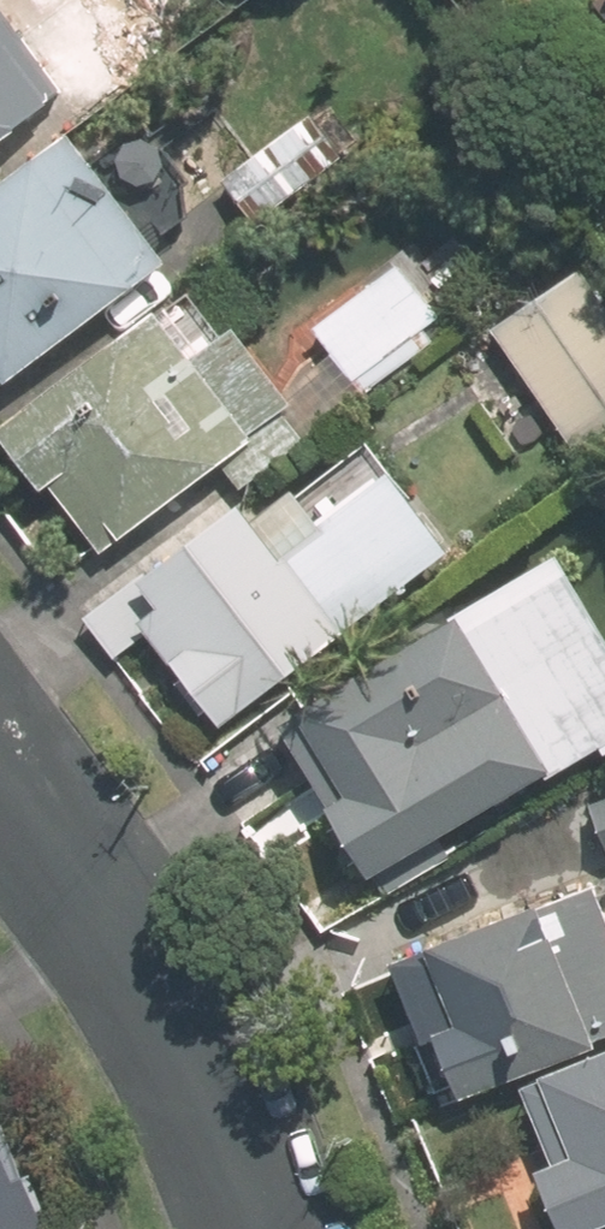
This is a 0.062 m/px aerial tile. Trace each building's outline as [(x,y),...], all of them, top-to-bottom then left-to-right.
[(66,90),(81,111),(141,67),(132,55),(203,3),(200,0),(0,0),(0,138),(66,90)] [(89,122),(0,185),(0,379),(181,252),(95,130),(89,122)] [(458,331),(401,257),(321,318),(378,392),(458,331)] [(499,330),(579,449),(604,432),(604,271),(600,263),(499,330)] [(163,340),(151,322),(12,418),(57,483),(63,479),(110,546),(265,439),(258,428),(296,402),(242,324),(213,344),(195,318),(163,340)] [(294,549),(254,495),(153,568),(175,597),(150,615),(226,718),(461,548),(404,469),(294,549)] [(570,551),(318,706),(365,784),(340,800),(392,883),(604,753),(604,607),(570,551)] [(595,793),(604,824),(604,789),(595,793)] [(391,960),(422,1040),(446,1031),(469,1091),(604,1039),(604,877),(391,960)] [(531,1079),(563,1159),(544,1167),(569,1228),(583,1228),(604,1220),(604,1049),(531,1079)] [(14,1116),(2,1120),(0,1115),(0,1228),(54,1228),(14,1116)]
